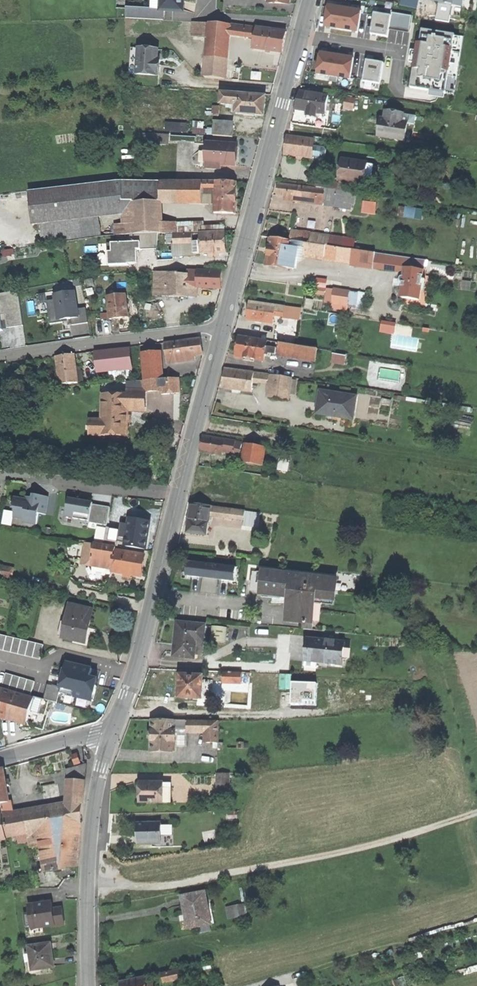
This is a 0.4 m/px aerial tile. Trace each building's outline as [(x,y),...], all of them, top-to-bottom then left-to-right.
[(152,10),(164,10),(164,11),(184,12),(184,8),(184,0),(153,0),(152,10)] [(340,8),(328,6),(325,27),(327,27),(331,28),(352,31),(356,32),(358,32),(361,11),(349,9),(340,8)] [(164,10),(152,10),(126,9),(126,19),(163,20),(164,11),(164,10)] [(388,10),(387,15),(391,16),(389,30),(409,33),(412,16),(392,13),(393,11),(388,10)] [(387,15),(374,13),(371,34),(373,35),(377,35),(388,37),(389,30),(391,16),(387,15)] [(209,39),(211,23),(195,22),(194,38),(209,39)] [(255,39),(257,28),(221,24),(211,23),(209,39),(205,78),(225,80),(229,35),(255,39)] [(257,28),(255,39),(253,48),(283,52),(284,48),(287,33),(257,28)] [(414,63),(410,88),(430,91),(445,94),(446,94),(455,35),(422,30),(420,44),(418,43),(418,44),(417,50),(416,51),(414,63)] [(130,74),(137,74),(139,48),(132,47),(130,74)] [(157,74),(160,74),(161,62),(161,60),(158,59),(159,49),(139,48),(137,74),(157,76),(157,74)] [(317,74),(329,76),(339,78),(350,80),(354,59),(352,58),(348,58),(326,54),(322,53),(321,53),(319,62),(317,74)] [(368,61),(367,60),(363,82),(376,84),(380,84),(384,63),(372,61),(368,61)] [(326,106),(328,96),(300,92),(298,100),(295,110),(308,112),(307,117),(316,118),(317,114),(325,115),(326,106)] [(223,94),(222,104),(234,106),(233,113),(237,113),(237,114),(264,116),(265,108),(266,97),(223,94)] [(346,97),(344,109),(353,111),(355,98),(346,97)] [(378,137),(404,141),(406,124),(414,125),(415,116),(386,112),(384,119),(384,125),(380,124),(378,137)] [(166,121),(167,133),(189,132),(189,121),(166,121)] [(209,136),(234,137),(234,125),(215,123),(214,129),(210,129),(209,136)] [(171,131),(144,132),(144,142),(171,141),(171,131)] [(313,159),(316,141),(288,137),(287,146),(286,155),(313,159)] [(326,142),(316,141),(313,159),(324,160),(326,142)] [(221,165),(234,166),(235,145),(207,143),(206,164),(207,164),(207,168),(217,169),(217,165),(221,165)] [(364,185),(366,175),(367,165),(367,164),(343,160),(342,166),(339,181),(364,185)] [(428,172),(432,169),(428,163),(424,166),(426,169),(422,171),(424,175),(428,172)] [(374,166),(367,165),(366,175),(372,176),(374,166)] [(372,176),(366,175),(364,185),(364,187),(373,188),(374,178),(372,176)] [(99,218),(124,215),(134,202),(123,202),(121,181),(29,191),(33,225),(39,224),(99,218)] [(134,202),(162,201),(162,182),(121,181),(123,202),(134,202)] [(202,190),(202,182),(162,182),(162,201),(202,201),(202,190)] [(237,183),(215,183),(215,190),(215,213),(236,214),(236,202),(237,183)] [(323,206),(325,190),(279,184),(277,196),(284,197),(287,197),(287,201),(323,206)] [(325,190),(323,206),(335,207),(337,192),(325,190)] [(350,194),(337,192),(335,207),(335,208),(350,211),(351,205),(354,206),(355,195),(350,194)] [(162,201),(134,202),(124,215),(124,225),(116,225),(116,236),(196,233),(196,223),(162,225),(162,201)] [(364,202),(362,211),(374,213),(376,203),(364,202)] [(101,236),(99,218),(39,224),(41,243),(101,236)] [(326,246),(328,247),(330,235),(291,230),(289,241),(304,243),(326,246)] [(175,245),(197,244),(197,248),(195,248),(195,255),(212,254),(212,257),(220,257),(220,254),(227,254),(227,245),(226,234),(175,235),(175,245)] [(330,235),(328,247),(353,250),(354,250),(356,239),(330,235)] [(288,247),(289,241),(271,239),(269,253),(267,266),(280,267),(283,246),(288,247)] [(289,241),(288,247),(297,249),(296,252),(302,253),(304,243),(289,241)] [(140,243),(112,243),(112,252),(109,252),(109,267),(128,266),(128,264),(138,264),(137,250),(141,250),(140,243)] [(326,246),(304,243),(302,253),(302,254),(325,258),(326,246)] [(174,256),(195,255),(195,248),(197,248),(197,244),(175,245),(174,256)] [(297,249),(288,247),(283,246),(280,267),(294,269),(296,252),(297,249)] [(326,246),(325,258),(324,259),(351,263),(353,250),(328,247),(326,246)] [(353,250),(351,263),(350,266),(373,269),(375,253),(354,250),(353,250)] [(425,261),(375,253),(373,269),(404,273),(404,268),(424,270),(425,261)] [(420,301),(423,276),(424,270),(404,268),(404,273),(403,276),(402,277),(400,278),(399,279),(400,282),(402,283),(400,298),(420,301)] [(188,271),(188,275),(188,288),(222,289),(222,281),(223,272),(211,272),(211,270),(207,270),(207,271),(188,271)] [(155,296),(167,296),(168,274),(156,273),(155,296)] [(188,297),(188,288),(188,275),(168,274),(167,296),(188,297)] [(429,277),(423,276),(420,301),(400,298),(399,303),(425,307),(429,277)] [(327,281),(319,279),(318,287),(326,288),(327,281)] [(329,290),(328,294),(333,294),(332,304),(356,308),(358,294),(329,290)] [(0,315),(5,315),(6,320),(7,328),(23,326),(18,291),(0,294),(0,315)] [(54,295),(55,301),(58,323),(63,323),(63,320),(67,320),(72,319),(79,318),(78,310),(75,292),(54,295)] [(115,319),(129,318),(126,295),(119,295),(119,293),(111,293),(112,297),(108,297),(110,320),(115,319)] [(58,323),(55,301),(47,302),(51,325),(58,323)] [(283,317),(285,307),(249,302),(247,315),(247,320),(273,324),(275,316),(283,317)] [(285,307),(283,317),(300,320),(301,310),(285,307)] [(79,318),(72,319),(72,325),(88,323),(86,308),(78,310),(79,318)] [(383,331),(393,333),(394,324),(384,323),(383,331)] [(265,353),(266,348),(267,342),(240,338),(237,356),(251,359),(264,361),(265,353)] [(167,360),(203,355),(202,348),(201,339),(165,344),(167,360)] [(318,349),(280,343),(278,355),(316,361),(318,349)] [(97,372),(133,369),(130,348),(95,352),(97,372)] [(331,363),(348,365),(349,356),(349,354),(333,351),(331,363)] [(142,353),(144,381),(162,380),(160,352),(142,353)] [(76,364),(74,355),(56,357),(60,385),(78,383),(76,364)] [(253,382),(254,373),(225,369),(224,379),(223,388),(252,392),(253,382)] [(271,384),(272,375),(254,373),(253,382),(271,384)] [(292,378),(272,375),(271,384),(269,398),(289,400),(292,378)] [(179,378),(162,380),(162,383),(169,383),(169,394),(180,393),(179,378)] [(330,415),(352,419),(356,397),(321,391),(317,413),(330,415)] [(128,410),(128,396),(128,395),(103,394),(103,421),(91,421),(91,435),(112,436),(112,438),(121,438),(121,435),(127,436),(127,419),(128,410)] [(128,396),(128,410),(143,411),(143,397),(128,396)] [(224,452),(226,441),(203,436),(201,444),(200,451),(223,456),(224,452)] [(234,453),(235,453),(236,442),(226,441),(224,452),(234,453)] [(263,466),(266,447),(247,444),(244,463),(263,466)] [(46,515),(49,498),(34,495),(33,498),(29,497),(24,497),(24,500),(16,498),(14,508),(16,509),(14,517),(24,519),(24,522),(37,525),(39,513),(46,515)] [(91,504),(92,503),(84,502),(69,499),(66,516),(74,517),(74,519),(89,521),(91,504)] [(110,507),(91,504),(89,521),(88,523),(107,526),(110,507)] [(210,516),(211,507),(192,504),(190,523),(188,533),(207,536),(210,516)] [(246,512),(211,507),(210,516),(226,518),(225,521),(232,521),(232,519),(245,521),(246,512)] [(261,514),(246,512),(245,521),(244,527),(258,529),(261,514)] [(120,537),(127,538),(126,546),(145,550),(148,532),(150,522),(130,519),(129,526),(122,525),(120,537)] [(91,566),(93,555),(95,545),(86,543),(82,564),(91,566)] [(95,544),(95,545),(93,555),(114,559),(116,551),(116,548),(95,544)] [(116,551),(114,559),(113,569),(112,571),(123,573),(122,577),(131,579),(132,575),(142,576),(143,568),(145,557),(116,551)] [(91,566),(113,569),(114,559),(93,555),(91,566)] [(235,582),(237,568),(188,562),(186,576),(199,577),(199,576),(203,577),(202,578),(201,593),(216,595),(218,580),(218,578),(222,579),(222,580),(235,582)] [(0,577),(12,580),(15,569),(3,566),(0,577)] [(287,619),(313,622),(315,595),(324,596),(324,597),(336,599),(338,579),(264,571),(261,593),(290,596),(289,601),(287,619)] [(63,638),(84,643),(88,629),(89,629),(91,623),(94,610),(70,605),(63,638)] [(203,648),(205,626),(177,623),(175,639),(173,656),(194,659),(195,647),(203,648)] [(227,627),(212,626),(210,642),(226,643),(227,627)] [(416,636),(429,638),(430,631),(417,630),(416,636)] [(0,635),(0,650),(40,660),(44,645),(0,635)] [(343,665),(345,642),(315,639),(315,643),(307,642),(305,662),(317,663),(343,665)] [(92,669),(66,663),(60,688),(59,693),(93,701),(98,680),(94,679),(90,678),(92,669)] [(242,673),(223,672),(223,682),(241,683),(242,673)] [(289,688),(290,705),(319,704),(318,678),(294,679),(294,673),(279,673),(279,688),(289,688)] [(6,674),(2,688),(31,696),(35,682),(6,674)] [(198,699),(201,699),(202,676),(180,675),(180,677),(178,677),(177,684),(179,684),(179,690),(179,698),(185,698),(185,701),(198,702),(198,699)] [(57,703),(59,693),(60,688),(47,685),(44,699),(57,703)] [(31,711),(35,699),(0,689),(0,715),(9,717),(28,723),(31,711)] [(35,699),(31,711),(39,713),(43,700),(35,698),(35,699)] [(173,722),(173,730),(175,730),(187,730),(188,722),(188,721),(173,721),(173,722)] [(172,752),(172,740),(173,730),(173,722),(153,722),(153,734),(149,734),(149,739),(152,739),(152,743),(152,752),(172,752)] [(188,722),(187,730),(187,733),(207,733),(206,744),(218,744),(218,722),(188,722)] [(76,765),(81,763),(78,754),(73,755),(76,765)] [(71,779),(86,780),(88,763),(68,769),(71,779)] [(2,803),(10,801),(5,769),(0,770),(0,803),(2,803)] [(232,773),(216,773),(216,797),(231,797),(232,773)] [(78,866),(86,780),(71,779),(69,805),(16,815),(13,801),(10,801),(2,803),(8,836),(18,834),(20,842),(30,840),(40,838),(39,831),(49,829),(56,870),(78,866)] [(140,803),(164,803),(164,788),(164,783),(140,783),(140,791),(140,803)] [(162,826),(162,823),(149,823),(138,824),(138,834),(138,844),(162,844),(162,826)] [(173,825),(162,826),(162,844),(173,843),(173,825)] [(36,873),(56,870),(49,829),(39,831),(40,838),(30,840),(36,873)] [(204,891),(182,896),(183,907),(185,915),(187,914),(189,928),(199,926),(209,924),(211,923),(204,891)] [(40,927),(65,923),(64,915),(62,907),(54,909),(52,901),(30,905),(31,914),(26,914),(28,924),(32,923),(33,926),(40,925),(40,927)] [(235,906),(238,916),(246,914),(244,903),(235,906)] [(231,918),(238,916),(235,906),(228,907),(231,918)] [(211,930),(209,924),(199,926),(201,932),(211,930)] [(33,970),(55,966),(53,955),(53,949),(50,949),(49,943),(30,946),(33,970)] [(164,981),(183,977),(182,969),(162,973),(164,981)] [(153,984),(147,985),(145,977),(120,982),(121,985),(154,985),(153,984)]
